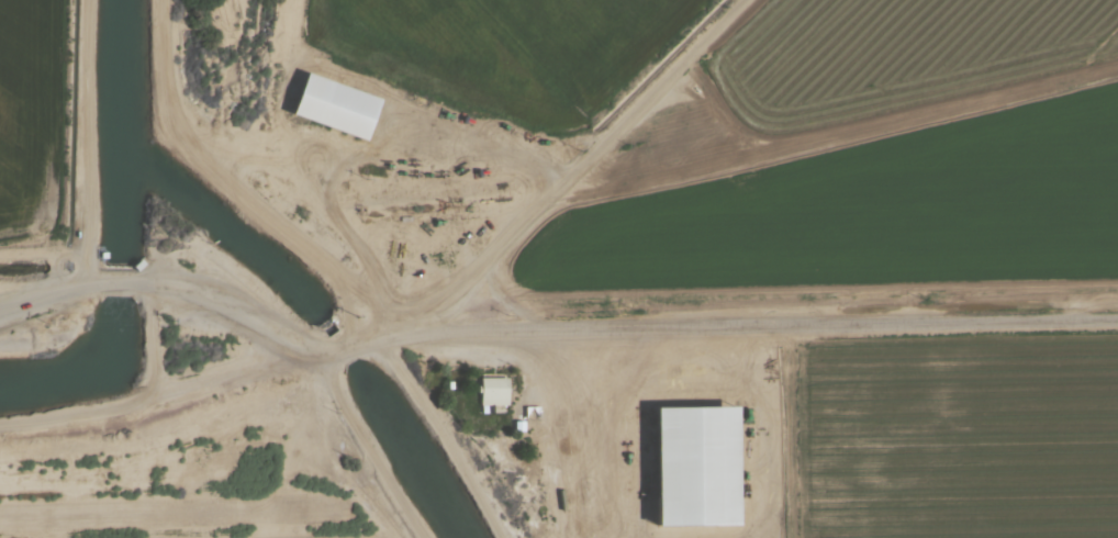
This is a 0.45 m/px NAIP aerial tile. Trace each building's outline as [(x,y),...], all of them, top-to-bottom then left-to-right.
[(313,68),(384,96),(370,135),(298,109),(313,68)] [(509,404),(508,378),(482,379),(482,404),(509,404)] [(657,519),(656,402),(739,401),(741,518),(657,519)]
